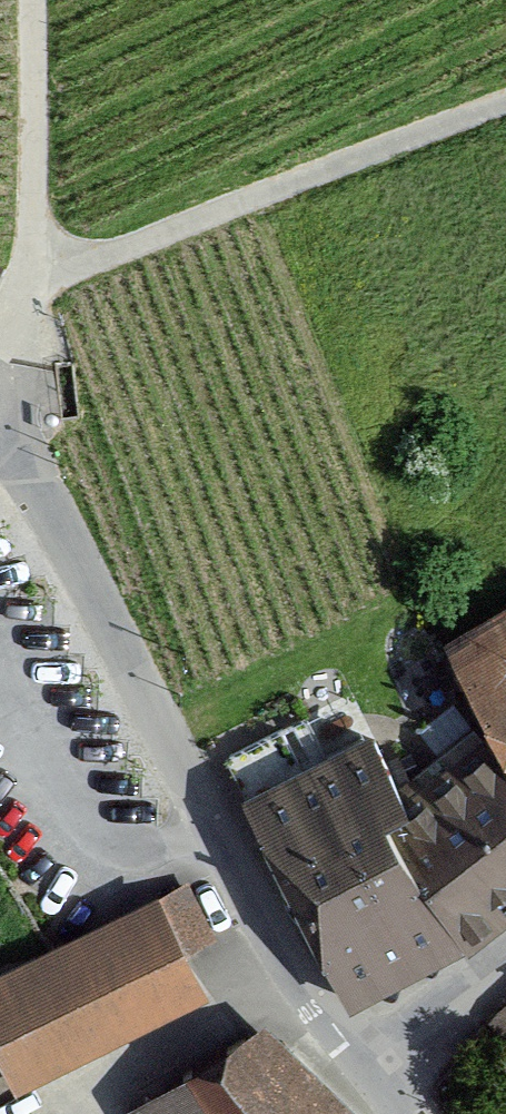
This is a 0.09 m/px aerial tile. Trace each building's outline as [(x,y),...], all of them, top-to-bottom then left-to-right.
[(432,642),(480,735),(505,778),(505,601),(432,642)] [(302,715),(212,763),(356,1006),(456,951),(374,823),(403,807),(359,730),(321,751),(302,715)] [(505,923),(505,788),(473,737),(407,813),(403,807),(374,823),(464,959),(505,923)] [(212,945),(182,886),(150,902),(180,961),(212,945)] [(0,970),(0,1077),(11,1098),(201,1002),(180,961),(150,902),(147,896),(0,970)] [(486,1020),(505,1049),(505,1004),(486,1020)] [(257,1033),(118,1113),(341,1113),(257,1033)]
